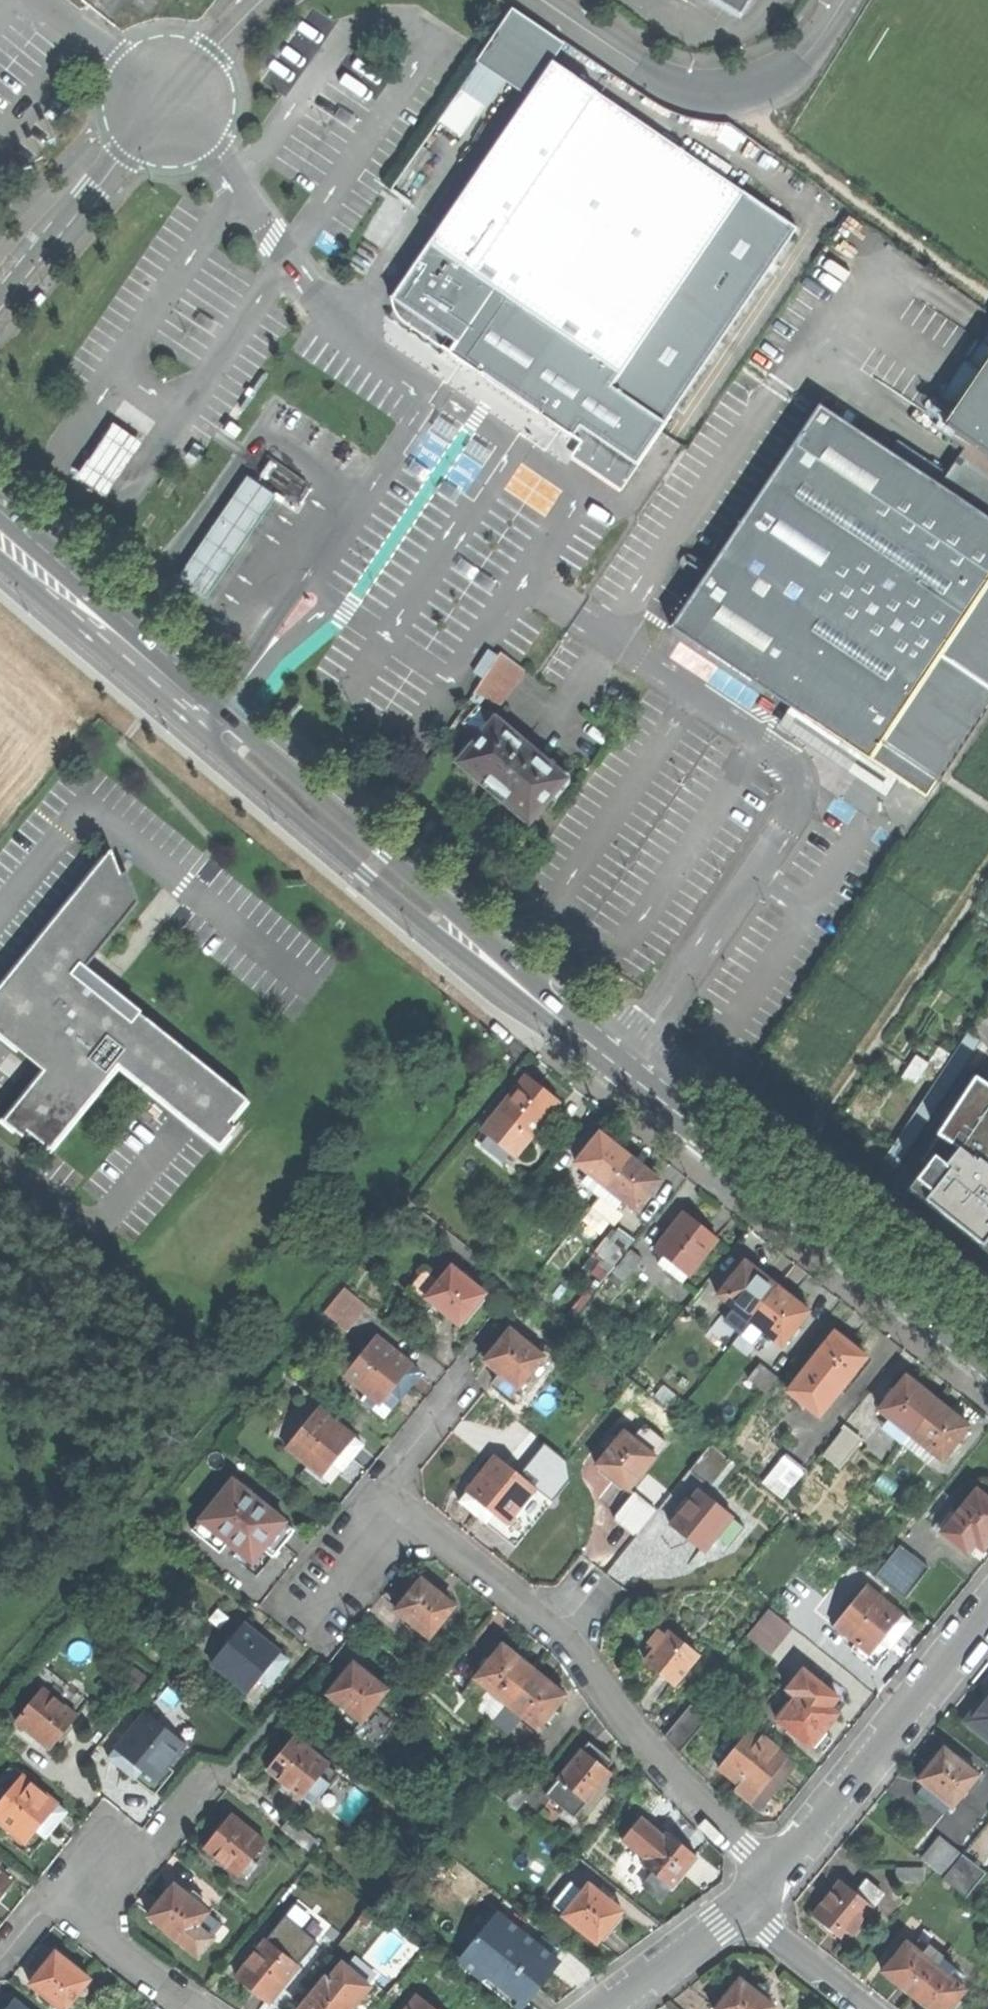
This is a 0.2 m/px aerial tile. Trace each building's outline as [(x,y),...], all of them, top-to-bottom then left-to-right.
[(745,13),(753,0),(724,0),(745,13)] [(477,62),(530,98),(557,58),(565,46),(512,10),(477,62)] [(665,424),(802,224),(557,58),(530,98),(420,259),(511,320),(665,424)] [(511,320),(420,259),(393,300),(448,337),(440,348),(450,354),(449,354),(481,376),(482,375),(541,414),(540,416),(581,443),(588,432),(638,465),(665,424),(511,320)] [(29,305),(35,311),(46,298),(49,295),(45,292),(42,289),(29,305)] [(949,424),(971,439),(942,482),(987,513),(987,365),(949,424)] [(79,476),(109,496),(145,443),(116,423),(79,476)] [(621,490),(638,465),(588,432),(581,443),(571,457),(621,490)] [(266,452),(251,475),(300,509),(316,486),(266,452)] [(251,475),(180,578),(209,597),(278,495),(251,475)] [(486,677),(498,660),(488,653),(476,670),(486,677)] [(501,656),(498,660),(486,677),(477,690),(501,707),(516,685),(518,687),(527,674),(501,656)] [(780,725),(888,796),(901,776),(886,766),(869,756),(819,723),(793,706),(780,725)] [(499,715),(462,760),(481,776),(479,779),(499,796),(515,810),(518,808),(535,822),(555,796),(559,799),(571,787),(574,777),(572,770),(568,766),(556,756),(552,760),(499,715)] [(113,849),(103,862),(0,989),(0,1033),(19,1049),(39,1027),(64,1047),(5,1120),(23,1136),(29,1131),(51,1148),(120,1065),(161,1098),(217,1143),(223,1148),(238,1129),(232,1124),(250,1101),(116,991),(113,989),(109,995),(95,983),(83,974),(102,951),(142,902),(131,874),(130,870),(127,874),(123,867),(113,849)] [(882,1160),(896,1169),(981,1041),(967,1032),(882,1160)] [(928,1063),(916,1055),(902,1077),(915,1085),(928,1063)] [(975,1077),(937,1135),(938,1136),(921,1161),(928,1166),(909,1189),(987,1251),(987,1086),(975,1077)] [(526,1078),(475,1143),(502,1164),(508,1156),(514,1161),(559,1103),(540,1089),(526,1078)] [(593,1178),(606,1188),(629,1159),(613,1146),(599,1136),(576,1164),(593,1178)] [(606,1188),(619,1198),(635,1211),(658,1182),(645,1172),(629,1159),(606,1188)] [(600,1197),(606,1188),(593,1178),(587,1186),(600,1197)] [(619,1198),(606,1188),(600,1197),(613,1207),(619,1198)] [(673,1264),(687,1275),(715,1240),(698,1227),(683,1214),(655,1250),(673,1264)] [(616,1226),(594,1252),(612,1267),(633,1241),(616,1226)] [(630,1250),(612,1272),(625,1283),(643,1260),(630,1250)] [(735,1308),(751,1320),(777,1287),(761,1274),(746,1262),(719,1295),(735,1308)] [(681,1283),(687,1275),(673,1264),(667,1272),(681,1283)] [(452,1268),(440,1283),(427,1299),(459,1325),(471,1311),(484,1294),(452,1268)] [(425,1302),(427,1299),(440,1283),(426,1271),(411,1290),(425,1302)] [(345,1287),(324,1313),(347,1332),(368,1306),(345,1287)] [(751,1320),(765,1332),(783,1346),(809,1313),(792,1299),(777,1287),(751,1320)] [(744,1329),(751,1320),(735,1308),(728,1317),(744,1329)] [(765,1332),(751,1320),(744,1329),(758,1341),(765,1332)] [(493,1382),(511,1397),(543,1357),(510,1330),(499,1343),(484,1361),(500,1374),(493,1382)] [(742,1333),(733,1343),(745,1353),(754,1342),(742,1333)] [(835,1333),(788,1392),(819,1417),(866,1357),(848,1343),(835,1333)] [(379,1404),(411,1365),(412,1364),(376,1336),(344,1376),(365,1393),(379,1404)] [(761,1364),(748,1380),(764,1393),(777,1378),(761,1364)] [(420,1373),(411,1365),(379,1404),(365,1393),(360,1400),(384,1419),(403,1395),(420,1373)] [(895,1423),(888,1433),(903,1445),(937,1403),(918,1387),(906,1378),(879,1411),(895,1423)] [(937,1403),(903,1445),(918,1457),(925,1448),(942,1460),(968,1427),(951,1414),(937,1403)] [(322,1477),(353,1437),(354,1436),(318,1408),(286,1449),(307,1465),(322,1477)] [(843,1431),(823,1456),(839,1468),(860,1442),(842,1428),(842,1429),(843,1431)] [(612,1477),(628,1490),(655,1458),(655,1457),(666,1444),(650,1431),(646,1436),(641,1431),(634,1440),(624,1432),(617,1441),(612,1437),(603,1447),(609,1451),(597,1465),(612,1477)] [(362,1444),(353,1437),(322,1477),(307,1465),(302,1472),(326,1490),(344,1467),(362,1444)] [(547,1462),(555,1452),(544,1444),(537,1453),(547,1462)] [(710,1445),(690,1470),(709,1485),(729,1460),(710,1445)] [(467,1491),(468,1492),(507,1524),(518,1510),(536,1489),(496,1456),(467,1491)] [(785,1456),(762,1485),(783,1503),(806,1474),(785,1456)] [(231,1481),(199,1521),(227,1544),(238,1552),(252,1564),(263,1550),(268,1545),(285,1524),(286,1523),(249,1494),(249,1495),(231,1481)] [(681,1512),(670,1525),(686,1538),(704,1552),(732,1517),(698,1490),(691,1499),(686,1494),(675,1508),(681,1512)] [(937,1524),(945,1530),(942,1533),(967,1554),(975,1544),(983,1550),(987,1544),(987,1500),(976,1491),(957,1514),(950,1508),(937,1524)] [(507,1524),(468,1492),(460,1502),(478,1517),(505,1539),(525,1516),(518,1510),(507,1524)] [(634,1493),(614,1518),(637,1536),(656,1511),(634,1493)] [(227,1544),(199,1521),(191,1531),(219,1554),(227,1544)] [(285,1524),(268,1545),(277,1552),(294,1531),(285,1524)] [(275,1555),(277,1552),(268,1545),(263,1550),(272,1558),(275,1555)] [(900,1545),(874,1576),(902,1599),(928,1568),(926,1567),(925,1568),(913,1559),(914,1557),(913,1556),(911,1558),(899,1549),(901,1546),(900,1545)] [(913,1556),(901,1546),(899,1549),(911,1558),(913,1556)] [(272,1558),(263,1550),(252,1564),(238,1552),(233,1558),(256,1577),(272,1558)] [(926,1567),(914,1557),(913,1559),(925,1568),(926,1567)] [(412,1624),(428,1637),(429,1638),(454,1607),(435,1591),(421,1580),(396,1611),(412,1624)] [(867,1586),(834,1626),(856,1644),(851,1649),(874,1668),(893,1645),(911,1623),(902,1616),(902,1615),(867,1586)] [(792,1628),(769,1610),(747,1636),(771,1655),(792,1628)] [(247,1693),(279,1653),(279,1652),(264,1639),(244,1624),(211,1664),(233,1681),(247,1693)] [(421,1645),(428,1637),(412,1624),(406,1633),(421,1645)] [(655,1649),(645,1661),(659,1673),(674,1685),(699,1655),(670,1631),(666,1636),(659,1630),(648,1643),(655,1649)] [(492,1692),(479,1708),(494,1720),(534,1671),(516,1657),(503,1646),(476,1679),(492,1692)] [(288,1661),(279,1653),(247,1693),(233,1681),(228,1687),(251,1706),(288,1661)] [(341,1679),(328,1695),(361,1721),(387,1690),(354,1664),(341,1679)] [(794,1696),(776,1719),(810,1747),(822,1732),(837,1714),(828,1706),(835,1697),(801,1669),(785,1689),(794,1696)] [(534,1671),(494,1720),(509,1732),(522,1717),(538,1729),(565,1696),(547,1682),(534,1671)] [(43,1688),(13,1725),(47,1752),(62,1734),(77,1716),(43,1688)] [(971,1726),(987,1705),(987,1703),(984,1699),(965,1721),(971,1726)] [(665,1737),(678,1751),(706,1718),(690,1705),(665,1737)] [(987,1740),(987,1705),(971,1726),(987,1740)] [(117,1749),(110,1758),(155,1795),(165,1783),(174,1772),(168,1767),(185,1745),(144,1712),(116,1748),(117,1749)] [(752,1728),(719,1768),(739,1785),(735,1791),(760,1811),(778,1788),(797,1765),(752,1728)] [(301,1798),(303,1796),(327,1767),(328,1765),(294,1737),(282,1753),(268,1771),(301,1798)] [(588,1743),(546,1795),(574,1818),(586,1803),(587,1803),(610,1773),(606,1770),(612,1762),(601,1753),(588,1743)] [(931,1764),(918,1780),(935,1793),(929,1801),(945,1815),(977,1776),(944,1749),(931,1764)] [(327,1767),(303,1796),(313,1804),(337,1775),(327,1767)] [(36,1829),(57,1804),(58,1803),(23,1774),(0,1802),(0,1823),(11,1832),(25,1843),(36,1829)] [(505,1802),(515,1810),(532,1789),(522,1781),(505,1802)] [(357,1785),(337,1810),(352,1822),(372,1797),(357,1785)] [(57,1804),(36,1829),(46,1837),(50,1832),(66,1812),(57,1804)] [(239,1875),(242,1872),(252,1859),(266,1842),(232,1815),(217,1832),(205,1848),(239,1875)] [(640,1819),(623,1841),(645,1859),(642,1864),(653,1873),(643,1886),(660,1899),(670,1887),(671,1887),(695,1857),(681,1846),(666,1833),(663,1837),(640,1819)] [(290,1820),(282,1830),(303,1847),(300,1851),(308,1857),(319,1843),(290,1820)] [(29,1857),(46,1837),(36,1829),(25,1843),(11,1832),(6,1838),(29,1857)] [(942,1875),(960,1853),(938,1836),(920,1858),(942,1875)] [(966,1898),(985,1873),(962,1855),(942,1879),(966,1898)] [(252,1859),(242,1872),(248,1877),(259,1864),(252,1859)] [(924,1869),(900,1871),(901,1885),(925,1884),(924,1869)] [(10,1881),(0,1873),(0,1893),(10,1881)] [(845,1942),(884,1895),(868,1882),(857,1895),(841,1882),(828,1897),(813,1916),(845,1942)] [(588,1885),(563,1916),(596,1943),(610,1926),(622,1912),(588,1885)] [(149,1917),(198,1956),(223,1925),(199,1906),(188,1897),(174,1886),(162,1901),(149,1917)] [(572,1887),(558,1904),(566,1911),(581,1894),(572,1887)] [(193,1891),(188,1897),(199,1906),(204,1899),(193,1891)] [(503,1916),(462,1966),(498,1995),(506,1985),(522,1998),(535,1981),(547,1967),(525,1949),(533,1940),(503,1916)] [(285,1917),(265,1942),(297,1968),(317,1943),(285,1917)] [(265,1942),(237,1976),(254,1989),(270,2002),(297,1968),(265,1942)] [(912,1996),(942,1958),(928,1947),(921,1955),(906,1943),(882,1972),(897,1984),(912,1996)] [(85,1985),(89,1980),(56,1954),(43,1969),(30,1985),(60,2008),(66,2008),(73,2000),(85,1985)] [(949,1977),(956,1969),(942,1958),(912,1996),(925,2007),(928,2008),(950,2008),(965,1990),(949,1977)] [(300,2008),(351,2008),(364,1993),(335,1971),(327,1981),(324,1978),(300,2008)] [(719,2008),(773,2008),(774,2008),(766,2002),(772,1995),(766,1990),(760,1985),(754,1993),(740,1982),(719,2008)] [(85,1985),(73,2000),(79,2005),(91,1989),(85,1985)] [(416,1995),(405,2008),(433,2008),(416,1995)] [(14,2000),(7,2008),(25,2008),(14,2000)]
